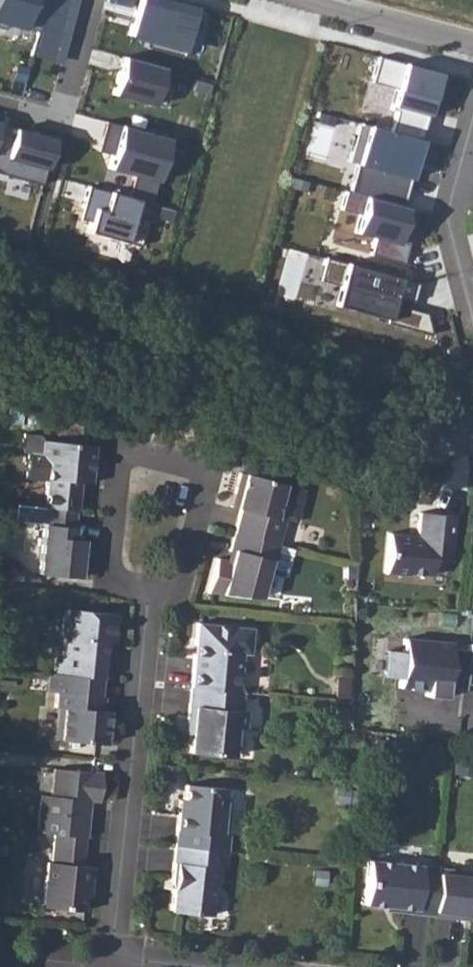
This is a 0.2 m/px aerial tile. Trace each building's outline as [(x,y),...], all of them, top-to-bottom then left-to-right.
[(32,56),(61,64),(79,0),(48,0),(32,56)] [(195,7),(170,0),(138,0),(128,34),(146,39),(144,46),(182,57),(195,7)] [(380,54),(374,79),(400,85),(390,128),(425,135),(443,54),(407,46),(404,60),(380,54)] [(163,67),(122,56),(113,94),(153,105),(163,67)] [(150,203),(168,138),(105,121),(100,138),(105,140),(102,152),(112,155),(108,168),(133,175),(127,196),(137,199),(150,203)] [(415,159),(421,140),(358,123),(348,161),(356,164),(349,192),(403,207),(412,171),(405,168),(408,157),(415,159)] [(0,130),(0,173),(42,185),(55,137),(35,131),(34,134),(13,128),(12,133),(0,130)] [(412,171),(415,159),(408,157),(405,168),(412,171)] [(133,214),(137,199),(127,196),(86,185),(80,206),(83,207),(80,218),(89,221),(86,231),(138,245),(146,218),(133,214)] [(412,228),(417,211),(403,207),(349,192),(346,191),(341,209),(359,214),(355,232),(374,238),(370,254),(403,263),(411,234),(408,233),(409,228),(412,228)] [(389,314),(399,278),(325,258),(319,279),(339,284),(335,300),(389,314)] [(92,446),(42,441),(40,454),(48,463),(43,507),(45,507),(76,511),(78,482),(79,483),(80,476),(89,476),(92,446)] [(401,452),(383,458),(386,468),(404,462),(401,452)] [(283,484),(239,472),(233,493),(238,494),(234,507),(240,509),(233,533),(276,545),(284,518),(274,515),(283,484)] [(76,511),(45,507),(39,573),(79,577),(83,540),(73,539),(76,511)] [(448,561),(453,515),(420,511),(417,538),(409,537),(409,533),(389,532),(385,572),(408,574),(408,572),(430,575),(431,560),(448,561)] [(276,545),(233,533),(228,551),(231,552),(229,562),(225,561),(216,558),(206,592),(257,602),(265,572),(269,574),(276,545)] [(53,616),(45,623),(42,648),(48,656),(55,657),(53,673),(57,673),(100,678),(103,643),(113,644),(116,614),(67,609),(66,614),(63,617),(53,616)] [(250,628),(196,622),(193,646),(196,645),(195,654),(193,654),(189,687),(236,692),(240,653),(247,654),(250,628)] [(464,688),(466,683),(470,648),(452,646),(452,640),(405,634),(404,650),(388,647),(385,675),(401,676),(399,688),(426,690),(427,695),(446,695),(448,686),(464,688)] [(100,678),(57,673),(54,708),(62,708),(59,739),(103,743),(106,711),(97,710),(100,678)] [(236,692),(189,687),(186,723),(189,723),(188,736),(187,752),(229,757),(232,728),(240,728),(242,710),(237,710),(239,692),(236,692)] [(100,773),(54,768),(50,796),(41,795),(37,832),(54,834),(84,837),(87,799),(97,800),(100,773)] [(176,812),(173,846),(225,851),(227,834),(220,834),(225,789),(183,785),(182,800),(180,812),(176,812)] [(54,834),(52,862),(47,862),(42,907),(82,911),(85,885),(89,885),(91,867),(81,865),(84,837),(54,834)] [(225,851),(173,846),(170,880),(172,880),(169,911),(209,915),(212,886),(216,883),(218,868),(223,869),(225,851)] [(437,863),(367,856),(362,904),(391,907),(391,911),(431,915),(436,869),(437,863)] [(436,869),(431,915),(466,919),(466,914),(472,915),(472,873),(436,869)]
